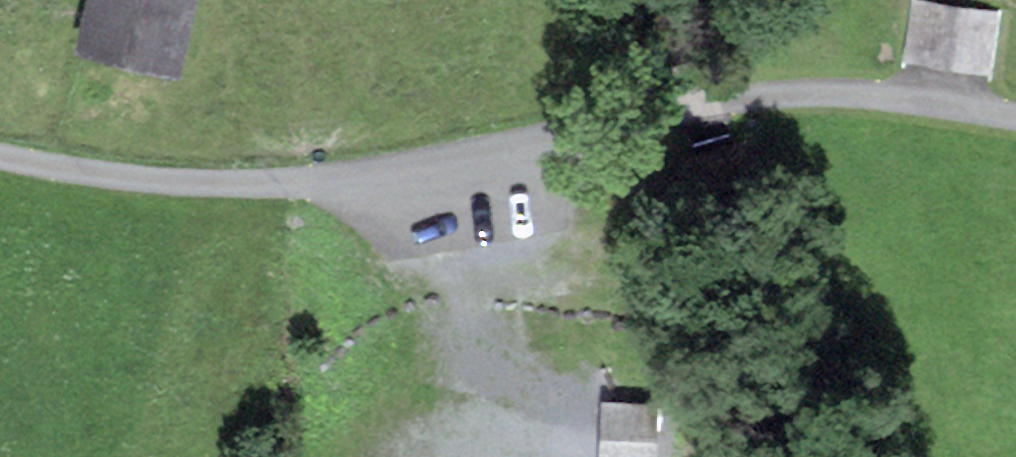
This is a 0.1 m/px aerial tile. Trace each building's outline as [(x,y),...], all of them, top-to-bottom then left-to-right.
[(82,50),(175,71),(192,0),(94,0),(82,50)] [(917,5),(908,60),(995,74),(1004,19),(917,5)] [(605,405),(604,456),(652,456),(653,407),(605,405)]
